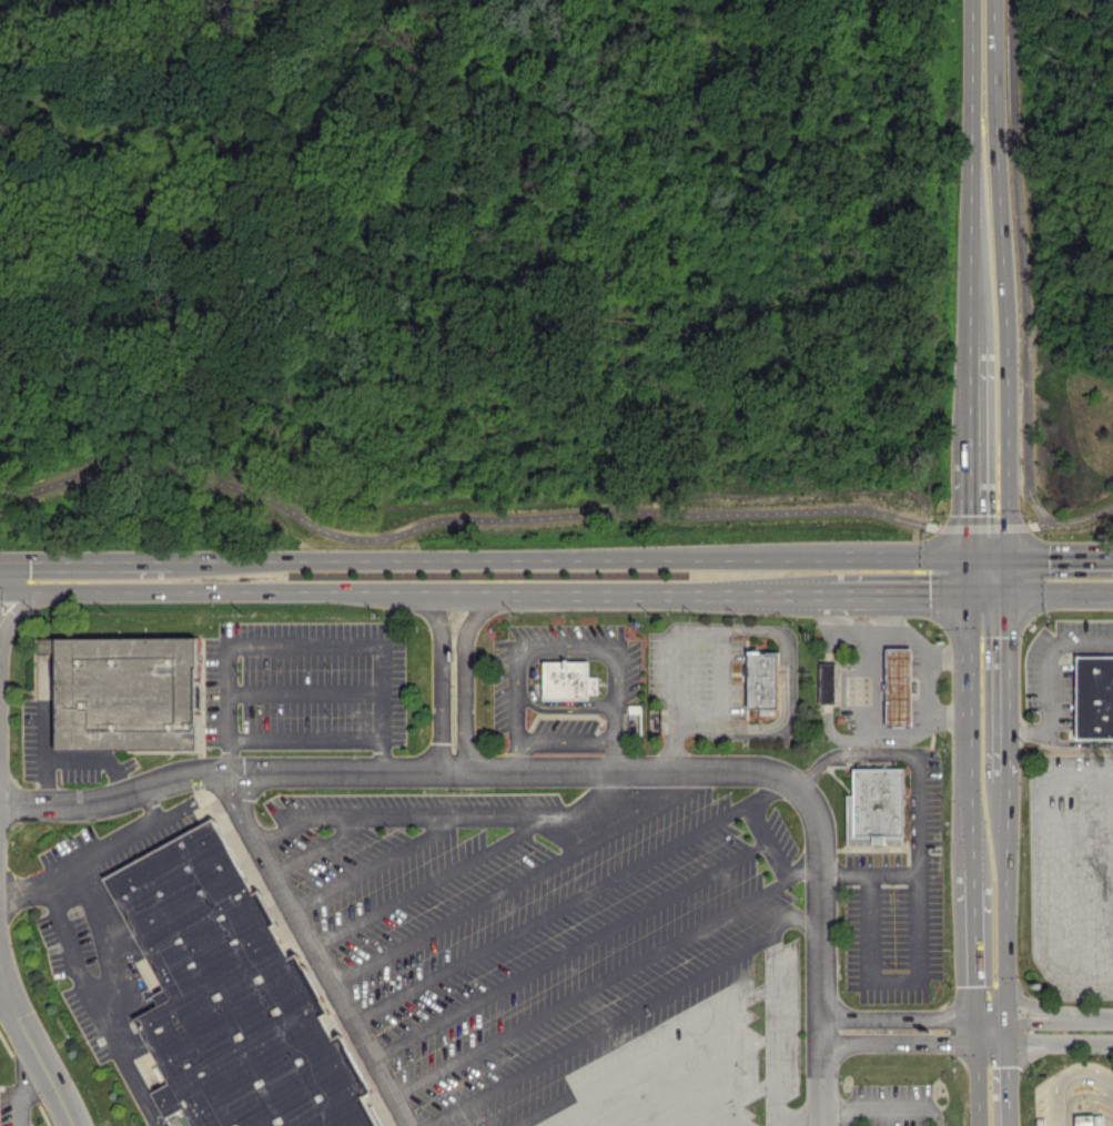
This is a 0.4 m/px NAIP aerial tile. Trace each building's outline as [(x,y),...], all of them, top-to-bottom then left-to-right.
[(62,748),(196,748),(196,637),(39,638),(39,650),(50,650),(62,650),(62,748)] [(889,726),(889,647),(914,647),(914,726),(889,726)] [(750,707),(750,650),(781,650),(781,707),(778,707),(778,713),(763,713),(762,707),(750,707)] [(1112,736),(1112,654),(1072,655),(1074,737),(1112,736)] [(594,699),(548,699),(547,661),(594,660),(594,676),(600,676),(600,693),(594,694),(594,699)] [(822,702),(821,662),(838,662),(838,702),(822,702)] [(908,843),(907,769),(857,770),(857,794),(850,794),(850,843),(908,843)] [(373,1096),(381,1092),(350,1035),(342,1039),(330,1017),(337,1013),(305,954),(297,958),(280,926),(285,923),(267,891),(262,893),(220,816),(105,880),(165,988),(154,995),(159,1004),(135,1017),(172,1084),(153,1094),(168,1120),(184,1112),(192,1125),(389,1125),(373,1096)] [(1101,1115),(1072,1115),(1072,1125),(1101,1125),(1101,1115)]
